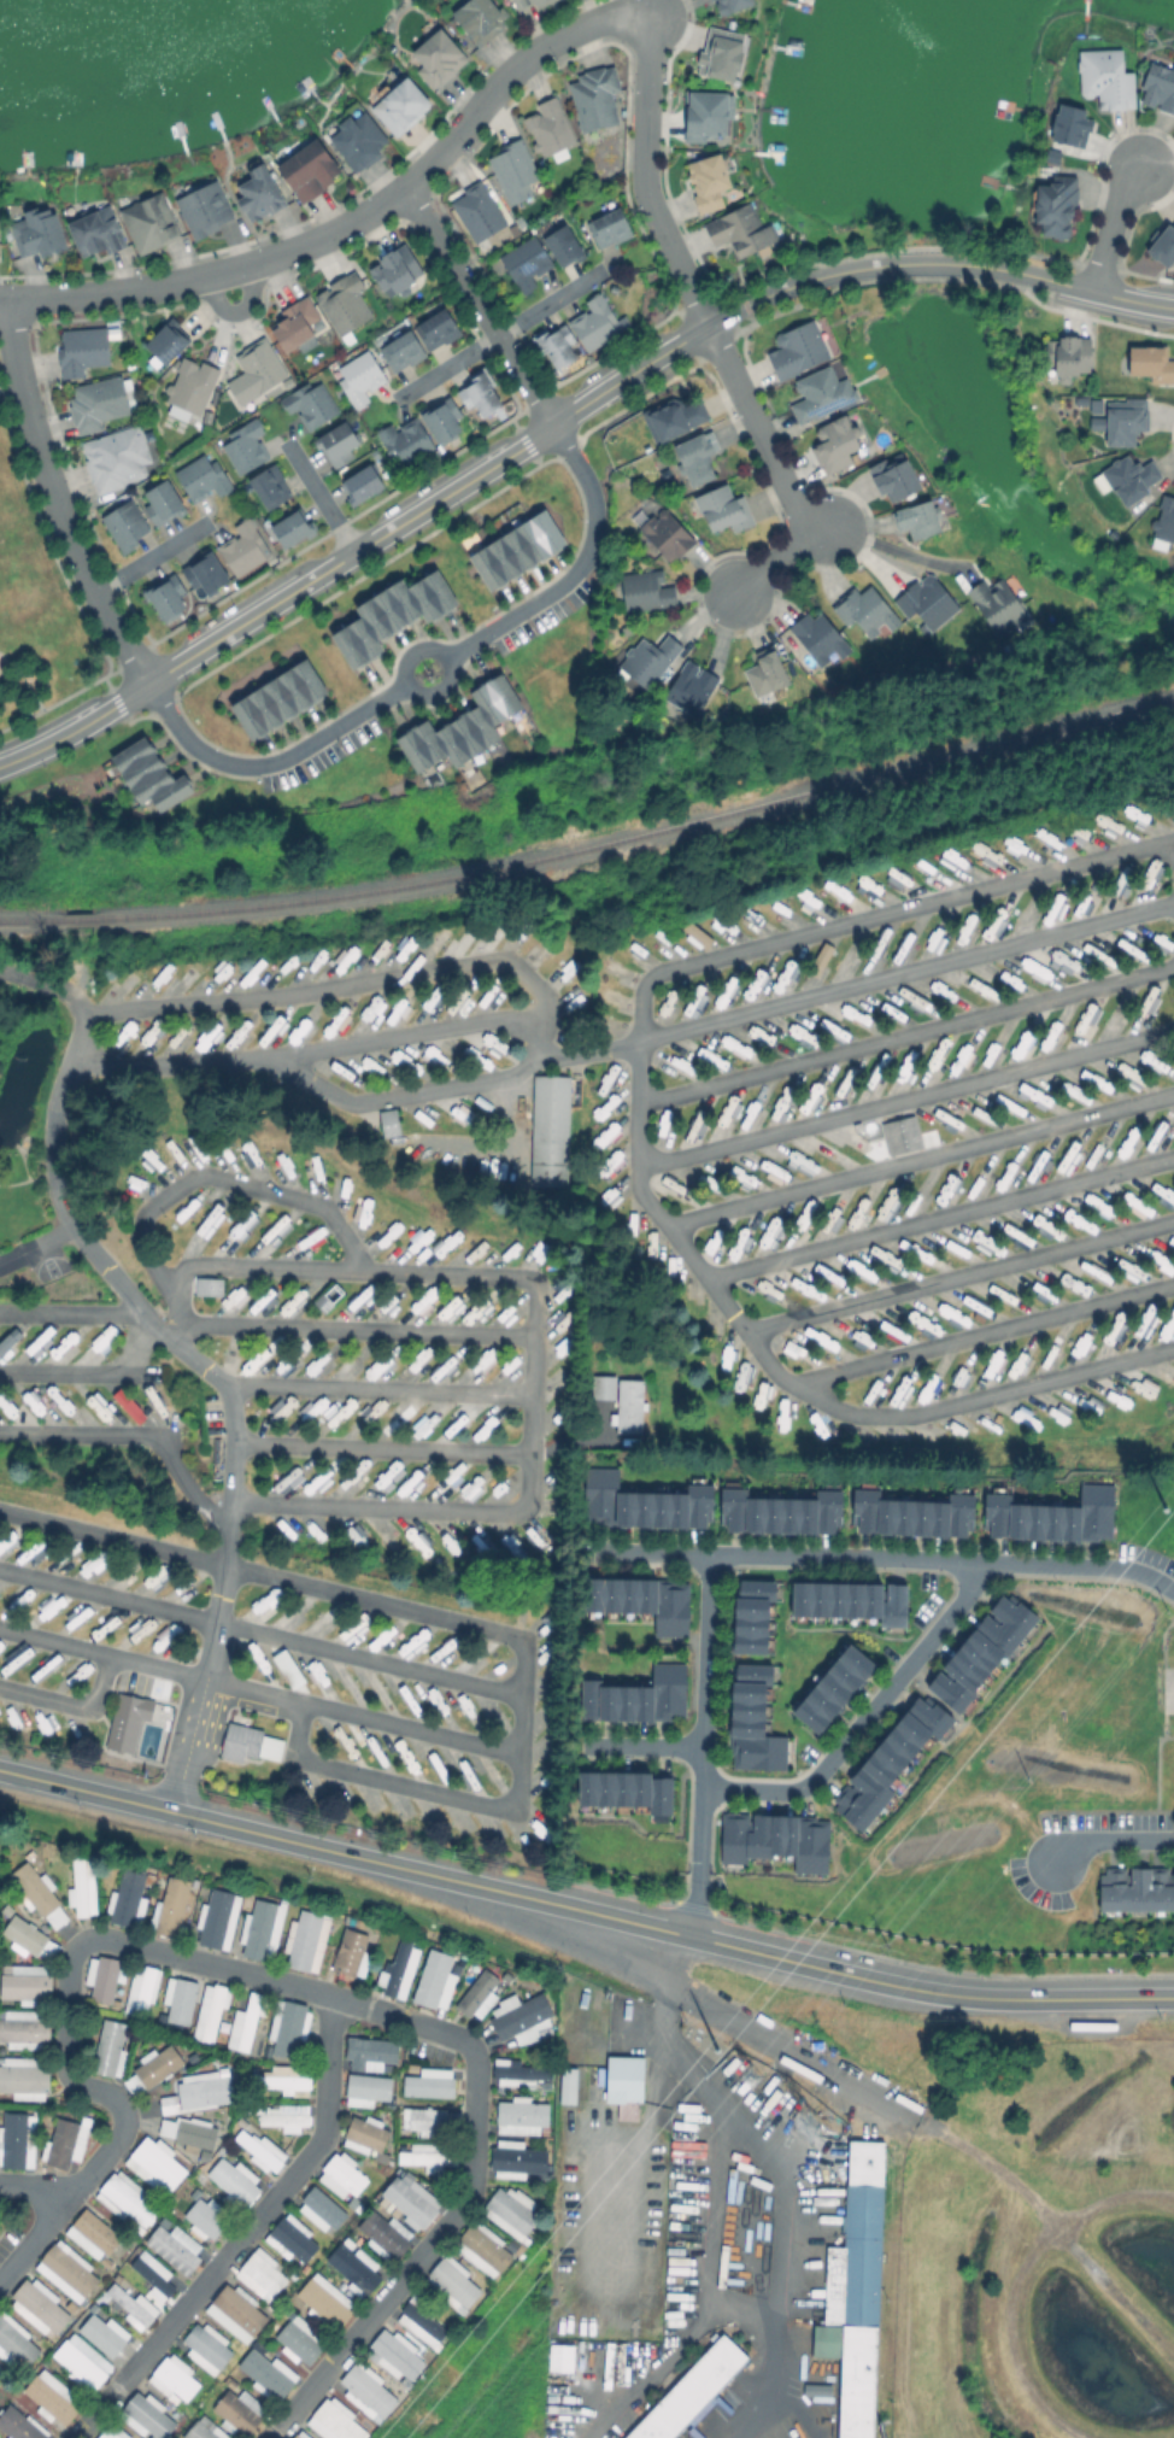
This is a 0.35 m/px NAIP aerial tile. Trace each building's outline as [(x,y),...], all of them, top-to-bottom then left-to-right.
[(497,5),(503,0),(509,10),(503,14),(509,23),(479,45),(450,4),(455,0),(493,0),(497,5)] [(514,10),(532,3),(534,9),(555,0),(510,0),(514,10)] [(722,12),(717,0),(757,0),(722,12)] [(469,55),(433,87),(416,68),(423,61),(411,48),(442,22),(469,55)] [(750,30),(740,77),(700,69),(702,63),(698,61),(702,46),(705,46),(710,23),(750,30)] [(1134,69),(1134,106),(1102,105),(1102,89),(1079,89),(1080,48),(1122,48),(1122,69),(1134,69)] [(1173,60),(1173,61),(1173,110),(1141,98),(1146,84),(1139,82),(1149,57),(1170,65),(1173,60)] [(620,121),(582,130),(569,81),(580,78),(577,71),(615,61),(621,87),(612,89),(620,121)] [(434,100),(397,134),(370,105),(407,71),(434,100)] [(729,88),(728,129),(708,129),(708,140),(687,139),(689,87),(729,88)] [(577,137),(544,153),(527,115),(541,107),(538,100),(557,92),(577,137)] [(1092,117),(1085,145),(1051,136),(1059,99),(1086,106),(1084,115),(1092,117)] [(368,106),(389,136),(377,145),(383,152),(358,171),(329,133),(340,124),(336,119),(350,111),(353,116),(368,106)] [(545,187),(511,204),(488,154),(506,146),(503,140),(520,133),(545,187)] [(327,187),(304,204),(276,164),(318,134),(342,169),(324,182),(327,187)] [(1062,150),(1058,162),(1044,157),(1047,146),(1062,150)] [(727,204),(700,212),(695,191),(698,191),(688,159),(722,148),(733,181),(721,184),(727,204)] [(287,199),(253,218),(239,194),(245,191),(240,180),(252,172),(248,166),(262,159),(287,199)] [(1076,171),(1076,204),(1069,204),(1069,218),(1067,218),(1067,234),(1043,234),(1043,218),(1037,218),(1037,182),(1050,182),(1050,171),(1076,171)] [(223,227),(194,240),(176,198),(219,178),(234,212),(219,218),(223,227)] [(506,219),(475,240),(450,200),(468,188),(466,188),(480,178),(506,219)] [(184,236),(140,256),(119,205),(164,186),(184,236)] [(752,198),(764,225),(773,221),(781,238),(739,258),(730,239),(716,246),(704,222),(752,198)] [(37,200),(41,210),(54,205),(69,246),(39,256),(37,252),(18,256),(7,222),(27,215),(23,205),(37,200)] [(636,232),(603,250),(588,219),(622,203),(636,232)] [(110,204),(125,244),(106,251),(102,242),(77,252),(66,221),(110,204)] [(1172,222),(1173,219),(1173,257),(1170,263),(1147,246),(1167,218),(1172,222)] [(569,219),(591,256),(581,262),(577,256),(563,264),(545,234),(569,219)] [(557,264),(540,275),(536,269),(530,272),(538,285),(523,294),(498,254),(535,230),(557,264)] [(424,271),(386,295),(369,266),(382,258),(380,254),(405,239),(424,271)] [(374,312),(337,334),(313,294),(357,266),(368,285),(360,288),(374,312)] [(600,288),(618,316),(611,321),(618,330),(588,351),(567,318),(585,306),(587,312),(594,307),(587,297),(600,288)] [(319,341),(303,351),(299,344),(287,351),(274,326),(287,318),(281,309),(309,294),(325,326),(315,332),(319,341)] [(462,330),(430,350),(413,323),(445,304),(462,330)] [(188,338),(166,363),(145,344),(172,313),(181,321),(176,327),(188,338)] [(833,354),(781,377),(770,351),(781,346),(775,333),(815,315),(833,354)] [(565,320),(577,338),(570,342),(577,353),(557,368),(533,333),(547,323),(551,329),(565,320)] [(427,352),(394,373),(376,344),(409,323),(427,352)] [(111,328),(111,362),(84,362),(84,376),(59,375),(60,344),(63,344),(63,328),(111,328)] [(288,371),(240,402),(227,380),(243,370),(233,352),(265,333),(288,371)] [(1079,333),(1079,336),(1091,336),(1091,370),(1070,369),(1070,381),(1059,381),(1059,369),(1056,369),(1056,362),(1044,362),(1045,338),(1056,338),(1056,336),(1058,336),(1058,333),(1079,333)] [(1166,357),(1173,358),(1173,380),(1151,379),(1151,370),(1128,370),(1128,341),(1166,342),(1166,357)] [(368,397),(352,405),(336,377),(341,374),(335,363),(365,345),(385,377),(364,391),(368,397)] [(186,354),(201,361),(201,358),(221,367),(200,416),(166,400),(186,354)] [(497,399),(477,410),(472,400),(465,405),(454,387),(471,376),(468,370),(485,361),(495,380),(488,383),(497,399)] [(833,362),(841,380),(853,374),(863,394),(799,423),(788,402),(808,393),(799,377),(833,362)] [(104,428),(80,434),(69,395),(75,394),(72,386),(122,373),(131,410),(101,418),(104,428)] [(295,383),(287,389),(281,381),(290,375),(295,383)] [(338,412),(319,381),(309,387),(306,382),(277,399),(286,415),(294,410),(306,431),(338,412)] [(462,427),(438,441),(417,408),(447,388),(460,411),(453,416),(462,427)] [(683,392),(689,404),(703,398),(711,416),(659,441),(644,411),(683,392)] [(1090,394),(1090,403),(1076,403),(1076,394),(1090,394)] [(1150,394),(1150,426),(1135,426),(1135,443),(1108,443),(1108,427),(1090,427),(1091,412),(1108,412),(1108,400),(1126,400),(1126,394),(1150,394)] [(213,410),(212,423),(202,422),(204,409),(213,410)] [(268,453),(236,470),(219,441),(229,435),(225,428),(254,411),(264,428),(256,433),(268,453)] [(857,461),(826,471),(816,443),(824,440),(817,428),(847,411),(865,443),(851,450),(857,461)] [(350,446),(353,452),(333,467),(318,446),(317,447),(310,436),(344,414),(359,439),(350,446)] [(413,414),(433,445),(401,463),(397,455),(391,458),(372,428),(391,417),(395,426),(413,414)] [(148,476),(99,492),(82,440),(137,422),(149,458),(143,461),(148,476)] [(711,451),(721,473),(693,486),(687,473),(681,474),(676,462),(682,459),(675,443),(710,427),(720,447),(711,451)] [(200,451),(206,461),(213,457),(231,485),(216,494),(211,486),(192,498),(172,468),(200,451)] [(1127,452),(1134,462),(1139,458),(1144,465),(1151,459),(1162,475),(1147,486),(1149,488),(1126,504),(1103,469),(1127,452)] [(887,455),(892,465),(910,456),(926,485),(893,502),(886,490),(881,493),(867,467),(887,455)] [(288,492),(266,506),(245,474),(272,456),(286,474),(280,477),(288,492)] [(382,480),(346,502),(341,492),(350,487),(342,474),(369,458),(382,480)] [(183,504),(152,524),(139,504),(147,499),(140,488),(163,473),(183,504)] [(729,482),(735,498),(745,494),(756,523),(735,532),(732,521),(715,528),(706,510),(700,512),(694,497),(729,482)] [(136,541),(122,551),(96,511),(127,493),(146,526),(131,534),(136,541)] [(1163,494),(1173,498),(1173,543),(1151,535),(1163,494)] [(933,496),(944,528),(915,539),(909,524),(902,527),(896,509),(933,496)] [(295,503),(306,520),(311,516),(318,527),(283,549),(266,521),(295,503)] [(565,544),(487,591),(466,556),(544,508),(565,544)] [(667,509),(695,538),(673,561),(638,526),(653,511),(658,516),(667,509)] [(270,552),(233,575),(215,545),(236,532),(231,523),(246,514),(270,552)] [(225,576),(202,591),(198,581),(190,586),(177,564),(206,545),(225,576)] [(664,568),(667,586),(676,584),(680,602),(628,610),(622,574),(664,568)] [(182,604),(159,619),(140,587),(169,569),(181,588),(175,593),(182,604)] [(436,569),(458,603),(427,623),(419,614),(380,640),(387,651),(352,672),(329,634),(359,616),(352,606),(399,576),(406,587),(436,569)] [(934,573),(963,604),(928,635),(920,626),(926,620),(917,610),(910,617),(894,600),(918,579),(923,584),(934,573)] [(1003,575),(1031,614),(1000,635),(968,591),(984,579),(988,586),(1003,575)] [(875,585),(904,621),(892,632),(884,622),(876,627),(881,633),(871,640),(855,620),(849,625),(834,606),(858,586),(864,593),(875,585)] [(824,609),(856,649),(841,660),(837,654),(821,666),(789,625),(809,610),(815,617),(824,609)] [(685,644),(645,690),(618,667),(645,637),(656,646),(669,631),(685,644)] [(793,679),(759,697),(744,668),(761,658),(758,655),(775,646),(793,679)] [(720,676),(697,717),(664,698),(687,657),(720,676)] [(328,695),(248,745),(225,708),(305,658),(328,695)] [(492,727),(499,738),(452,768),(444,755),(416,774),(393,740),(427,717),(436,732),(477,707),(469,693),(498,674),(521,709),(492,727)] [(147,737),(172,780),(183,774),(193,792),(155,814),(148,801),(137,807),(110,758),(147,737)] [(729,907),(757,925),(762,919),(759,918),(761,915),(756,913),(755,914),(746,908),(747,907),(740,902),(739,904),(734,901),(729,907)] [(708,919),(732,934),(736,928),(734,927),(735,925),(728,920),(727,922),(712,912),(708,919)] [(679,928),(686,920),(711,939),(705,949),(700,944),(697,949),(682,938),(686,933),(679,928)] [(647,933),(670,948),(675,942),(664,936),(665,933),(656,927),(654,930),(651,927),(647,933)] [(627,947),(630,940),(645,950),(640,956),(638,955),(636,957),(628,953),(630,949),(627,947)] [(528,961),(542,944),(548,950),(547,953),(548,954),(541,962),(540,961),(535,967),(528,961)] [(556,968),(565,959),(570,962),(573,961),(577,966),(563,981),(557,975),(560,973),(556,968)] [(741,996),(742,995),(740,994),(742,989),(745,990),(747,986),(745,985),(749,979),(751,980),(755,974),(752,973),(756,968),(757,968),(764,972),(764,973),(769,975),(762,987),(757,985),(756,986),(758,986),(756,991),(753,990),(751,994),(752,995),(750,1000),(749,998),(747,1000),(741,996)] [(685,1006),(694,986),(693,986),(698,977),(699,978),(702,975),(708,979),(704,985),(709,987),(704,997),(698,995),(691,1008),(685,1006)] [(599,989),(603,990),(604,989),(614,991),(612,995),(627,1000),(624,1006),(597,996),(599,989)] [(654,1013),(657,1010),(656,1009),(661,1001),(662,1002),(665,996),(663,995),(665,989),(668,991),(669,989),(675,992),(668,1004),(670,1006),(665,1015),(663,1014),(662,1016),(654,1013)] [(318,1036),(319,1035),(318,1033),(322,1028),(323,1030),(327,1025),(324,1024),(330,1015),(331,1016),(339,1007),(345,1012),(342,1015),(344,1016),(340,1021),(339,1020),(329,1035),(330,1035),(327,1039),(324,1038),(324,1039),(318,1036)] [(230,1035),(233,1032),(231,1030),(237,1022),(239,1025),(246,1016),(243,1015),(247,1012),(248,1012),(250,1012),(259,1020),(250,1032),(246,1030),(239,1038),(237,1036),(235,1039),(230,1035)] [(254,1043),(278,1014),(284,1018),(260,1047),(254,1043)] [(283,1041),(286,1039),(283,1037),(288,1032),(289,1033),(293,1028),(292,1027),(297,1021),(298,1022),(300,1019),(299,1018),(303,1014),(304,1015),(305,1014),(310,1018),(309,1019),(311,1020),(307,1025),(306,1024),(290,1045),(283,1041)] [(171,1048),(190,1024),(182,1018),(170,1032),(172,1035),(171,1036),(170,1036),(166,1039),(168,1041),(166,1043),(171,1048)] [(192,1047),(196,1041),(194,1039),(202,1028),(205,1030),(212,1021),(219,1026),(206,1041),(209,1043),(201,1050),(199,1049),(198,1051),(192,1047)] [(130,1050),(146,1032),(151,1037),(135,1055),(130,1050)] [(567,1073),(565,1184),(530,1184),(530,1073),(567,1073)] [(397,1132),(381,1136),(376,1108),(392,1106),(397,1132)] [(919,1149),(914,1116),(880,1121),(885,1154),(919,1149)] [(221,1276),(221,1295),(194,1295),(194,1276),(221,1276)] [(322,1312),(343,1292),(333,1282),(312,1302),(322,1312)] [(22,1332),(0,1354),(0,1336),(12,1324),(22,1332)] [(614,1375),(592,1375),(591,1398),(614,1399),(614,1375)] [(640,1433),(641,1379),(616,1379),(614,1432),(640,1433)] [(111,1392),(133,1425),(143,1418),(121,1386),(111,1392)] [(621,1495),(689,1496),(689,1484),(717,1484),(716,1518),(708,1517),(708,1526),(601,1525),(601,1520),(586,1520),(586,1467),(622,1469),(621,1495)] [(1115,1485),(1115,1539),(1096,1537),(1096,1540),(1009,1540),(1009,1537),(987,1537),(987,1495),(1016,1495),(1016,1502),(1085,1504),(1085,1485),(1115,1485)] [(750,1499),(817,1499),(817,1489),(846,1490),(846,1525),(839,1525),(839,1535),(732,1534),(732,1529),(722,1529),(722,1487),(751,1488),(750,1499)] [(882,1501),(952,1502),(952,1494),(978,1494),(976,1530),(968,1530),(968,1534),(862,1532),(862,1529),(856,1529),(857,1489),(882,1489),(882,1501)] [(779,1581),(779,1604),(771,1604),(771,1655),(740,1655),(741,1581),(779,1581)] [(691,1583),(689,1637),(658,1637),(658,1613),(588,1612),(588,1582),(673,1582),(691,1583)] [(910,1618),(910,1627),(881,1627),(881,1618),(797,1617),(797,1583),(910,1583),(910,1618)] [(1016,1593),(1044,1616),(962,1713),(928,1684),(1004,1594),(1010,1600),(1016,1593)] [(879,1668),(820,1739),(792,1716),(851,1643),(879,1668)] [(303,1680),(289,1688),(269,1657),(282,1648),(303,1680)] [(689,1663),(688,1716),(673,1716),(673,1721),(657,1721),(657,1724),(600,1723),(600,1721),(583,1721),(583,1680),(604,1680),(604,1688),(654,1689),(654,1663),(689,1663)] [(777,1666),(777,1687),(769,1687),(768,1737),(789,1739),(789,1771),(736,1770),(738,1756),(733,1756),(733,1686),(739,1686),(739,1666),(777,1666)] [(153,1700),(148,1721),(139,1718),(131,1752),(104,1746),(116,1692),(153,1700)] [(921,1698),(934,1709),(938,1703),(957,1719),(940,1740),(934,1735),(892,1787),(898,1793),(862,1835),(834,1812),(840,1806),(834,1803),(921,1698)] [(282,1740),(278,1759),(242,1752),(241,1760),(221,1757),(227,1722),(263,1729),(260,1736),(282,1740)] [(676,1780),(676,1817),(650,1817),(650,1807),(580,1807),(580,1774),(653,1775),(653,1778),(676,1780)] [(832,1821),(830,1874),(796,1874),(796,1858),(750,1858),(750,1864),(722,1864),(722,1812),(750,1813),(750,1817),(817,1817),(817,1821),(832,1821)] [(95,1917),(74,1918),(70,1857),(92,1854),(95,1917)] [(57,1904),(40,1917),(7,1873),(25,1860),(57,1904)] [(145,1870),(128,1930),(106,1924),(123,1864),(145,1870)] [(1107,1869),(1173,1869),(1173,1912),(1099,1911),(1099,1876),(1107,1876),(1107,1869)] [(189,1881),(176,1939),(151,1933),(164,1875),(189,1881)] [(234,1893),(219,1948),(194,1942),(209,1887),(234,1893)] [(277,1901),(263,1959),(239,1953),(253,1895),(277,1901)] [(6,1917),(0,1912),(0,1907),(4,1901),(13,1910),(6,1917)] [(322,1910),(307,1971),(283,1967),(299,1904),(322,1910)] [(33,1956),(0,1935),(0,1932),(11,1915),(45,1936),(33,1956)] [(366,1934),(352,1976),(328,1968),(344,1926),(366,1934)] [(410,1940),(393,1991),(382,1987),(399,1936),(410,1940)] [(411,2000),(444,2011),(455,1974),(447,1972),(452,1955),(427,1948),(411,2000)] [(118,1959),(108,2002),(88,1997),(96,1954),(118,1959)] [(154,1967),(143,2016),(122,2011),(133,1962),(154,1967)] [(189,1973),(176,2030),(154,2026),(168,1968),(189,1973)] [(498,1980),(468,2018),(452,2006),(483,1968),(498,1980)] [(51,1999),(0,1999),(0,1970),(51,1971),(51,1999)] [(224,1985),(210,2044),(198,2040),(212,1982),(224,1985)] [(259,1993),(246,2052),(233,2050),(246,1989),(259,1993)] [(552,2017),(498,2044),(487,2020),(540,1993),(552,2017)] [(305,2004),(293,2058),(271,2053),(282,1999),(305,2004)] [(123,2023),(110,2077),(88,2071),(101,2017),(123,2023)] [(48,2043),(0,2043),(0,2020),(49,2020),(48,2043)] [(398,2043),(394,2062),(364,2058),(362,2071),(348,2069),(347,2058),(342,2058),(345,2035),(398,2043)] [(182,2061),(143,2088),(131,2070),(170,2043),(182,2061)] [(521,2058),(521,2065),(550,2065),(550,2080),(492,2080),(492,2065),(506,2065),(506,2058),(521,2058)] [(640,2058),(640,2100),(636,2100),(636,2121),(616,2121),(616,2100),(607,2100),(607,2058),(640,2058)] [(558,2103),(574,2104),(575,2067),(559,2066),(558,2103)] [(47,2092),(0,2092),(0,2068),(47,2068),(47,2092)] [(309,2074),(309,2090),(250,2090),(250,2074),(309,2074)] [(389,2100),(390,2076),(346,2074),(344,2105),(371,2107),(372,2099),(389,2100)] [(231,2100),(178,2109),(174,2084),(227,2075),(231,2100)] [(457,2077),(457,2091),(399,2091),(399,2077),(457,2077)] [(158,2096),(160,2114),(177,2112),(175,2095),(158,2096)] [(548,2102),(548,2126),(539,2126),(539,2137),(505,2137),(505,2126),(494,2126),(494,2102),(548,2102)] [(309,2106),(309,2126),(258,2126),(258,2106),(309,2106)] [(458,2112),(458,2135),(413,2135),(413,2127),(400,2126),(400,2108),(444,2109),(444,2112),(458,2112)] [(22,2169),(0,2169),(0,2112),(22,2112),(22,2169)] [(388,2129),(380,2151),(341,2135),(350,2114),(388,2129)] [(76,2122),(65,2169),(42,2164),(54,2117),(76,2122)] [(216,2128),(211,2151),(171,2143),(177,2118),(216,2128)] [(282,2162),(272,2173),(231,2138),(240,2127),(282,2162)] [(184,2170),(168,2191),(127,2156),(143,2137),(184,2170)] [(886,2141),(874,2437),(837,2437),(840,2360),(812,2358),(814,2325),(827,2326),(829,2249),(843,2250),(847,2140),(886,2141)] [(546,2146),(546,2172),(489,2172),(489,2146),(546,2146)] [(458,2151),(458,2164),(395,2164),(395,2150),(458,2151)] [(366,2178),(353,2196),(319,2170),(333,2152),(366,2178)] [(259,2190),(245,2206),(202,2170),(217,2153),(259,2190)] [(155,2210),(141,2228),(95,2191),(110,2174),(155,2210)] [(436,2211),(421,2229),(378,2196),(394,2176),(436,2211)] [(294,2207),(326,2234),(344,2212),(313,2185),(294,2207)] [(539,2217),(524,2238),(482,2206),(497,2187),(539,2217)] [(223,2221),(209,2239),(180,2216),(194,2198),(223,2221)] [(123,2238),(107,2258),(67,2226),(82,2205),(123,2238)] [(410,2245),(394,2262),(354,2226),(371,2209),(410,2245)] [(318,2246),(303,2264),(266,2233),(281,2215),(318,2246)] [(511,2256),(497,2276),(452,2245),(468,2223),(511,2256)] [(200,2261),(186,2279),(141,2243),(155,2225),(200,2261)] [(98,2279),(83,2297),(37,2261),(52,2243),(98,2279)] [(381,2279),(365,2297),(324,2261),(340,2243),(381,2279)] [(286,2279),(265,2303),(233,2275),(252,2251),(286,2279)] [(175,2291),(166,2301),(127,2266),(135,2256),(175,2291)] [(480,2291),(465,2308),(427,2274),(442,2258),(480,2291)] [(353,2313),(335,2336),(290,2299),(310,2276),(353,2313)] [(69,2316),(54,2333),(7,2295),(22,2278),(69,2316)] [(268,2317),(250,2337),(210,2302),(227,2281),(268,2317)] [(151,2321),(143,2329),(102,2291),(110,2282),(151,2321)] [(447,2333),(441,2343),(398,2309),(405,2301),(447,2333)] [(75,2332),(112,2357),(129,2333),(107,2317),(103,2322),(89,2312),(75,2332)] [(23,2369),(0,2349),(0,2318),(39,2351),(23,2369)] [(321,2349),(305,2367),(271,2337),(287,2319),(321,2349)] [(231,2351),(217,2370),(180,2342),(194,2322),(231,2351)] [(425,2363),(411,2383),(366,2349),(381,2329),(425,2363)] [(747,2358),(673,2437),(624,2437),(722,2334),(747,2358)] [(107,2375),(92,2393),(51,2356),(66,2338),(107,2375)] [(293,2383),(277,2402),(235,2367),(250,2349),(293,2383)] [(200,2384),(186,2402),(147,2373),(162,2355),(200,2384)] [(397,2401),(382,2419),(336,2383),(351,2364),(397,2401)] [(78,2407),(61,2427),(19,2391),(36,2370),(78,2407)] [(263,2420),(248,2437),(212,2405),(225,2389),(263,2420)] [(174,2422),(161,2437),(156,2437),(119,2410),(135,2391),(174,2422)] [(366,2434),(363,2437),(321,2437),(303,2422),(323,2398),(366,2434)] [(7,2437),(0,2433),(0,2413),(7,2404),(47,2437),(7,2437)] [(195,2420),(218,2437),(181,2437),(195,2420)] [(105,2426),(120,2437),(95,2437),(105,2426)] [(299,2429),(291,2437),(310,2437),(299,2429)]
